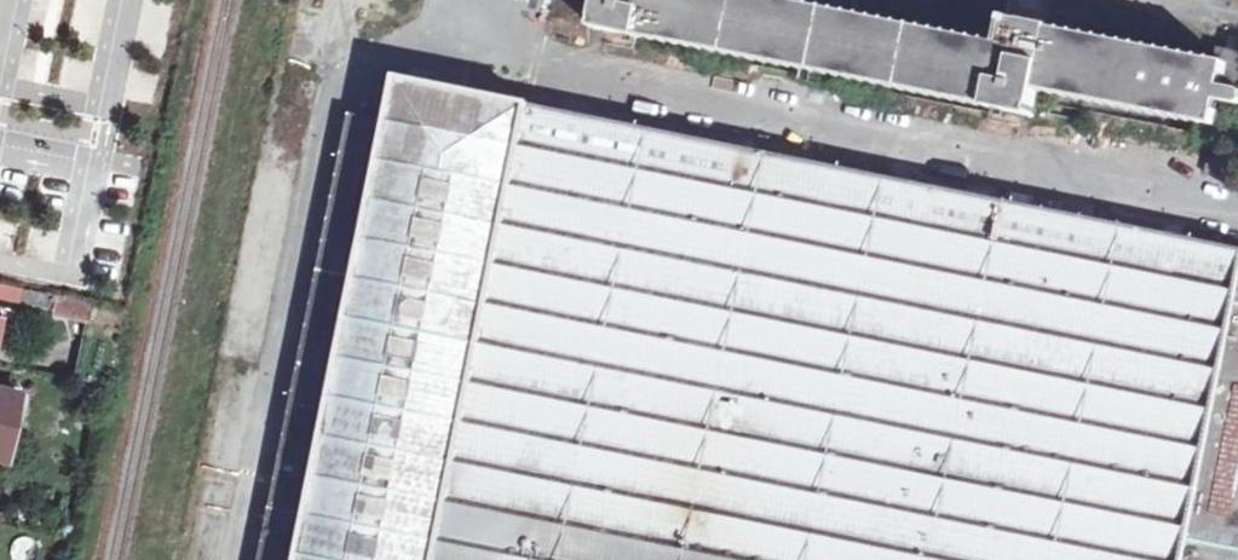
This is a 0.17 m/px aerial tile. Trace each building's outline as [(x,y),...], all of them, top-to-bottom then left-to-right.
[(608,28),(1049,117),(1054,92),(1230,128),(1237,99),(1237,100),(1237,43),(1233,42),(1230,56),(1020,13),(1015,41),(804,0),(614,0),(608,28)] [(363,112),(265,559),(1237,559),(1237,248),(410,74),(401,119),(363,112)] [(58,297),(55,315),(84,320),(88,302),(58,297)] [(0,391),(0,461),(7,463),(21,396),(0,391)]
